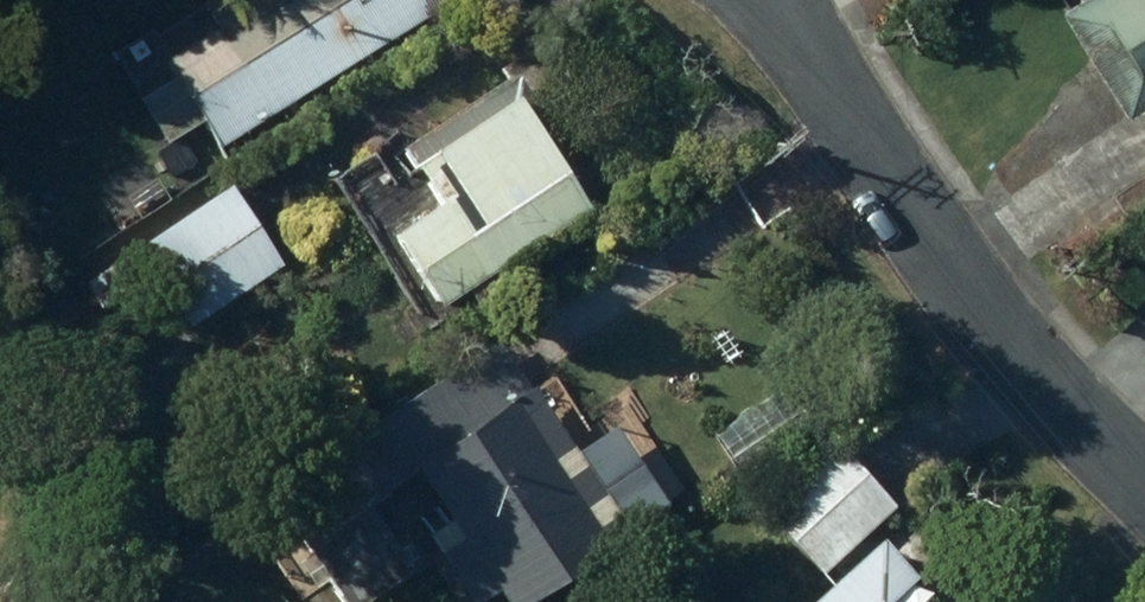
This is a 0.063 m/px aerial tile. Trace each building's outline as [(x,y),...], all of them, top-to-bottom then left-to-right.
[(139,99),(165,141),(204,117),(220,142),(429,15),(431,18),(460,0),(204,0),(220,26),(169,57),(179,74),(139,99)] [(1056,29),(1123,131),(1144,117),(1144,0),(1100,0),(1056,29)] [(436,202),(391,232),(440,306),(466,289),(476,303),(504,284),(495,270),(588,208),(530,120),(541,112),(514,73),(408,143),(419,159),(411,164),(436,202)] [(230,184),(133,248),(186,328),(283,263),(230,184)] [(132,252),(86,279),(102,306),(149,279),(132,252)] [(386,488),(417,466),(452,517),(426,535),(473,601),(474,601),(496,587),(506,601),(530,601),(632,531),(496,335),(348,437),(357,451),(281,504),(349,601),(368,601),(415,570),(371,507),(390,494),(386,488)] [(836,442),(760,512),(818,575),(894,505),(836,442)] [(807,601),(886,601),(914,576),(877,536),(807,601)]
